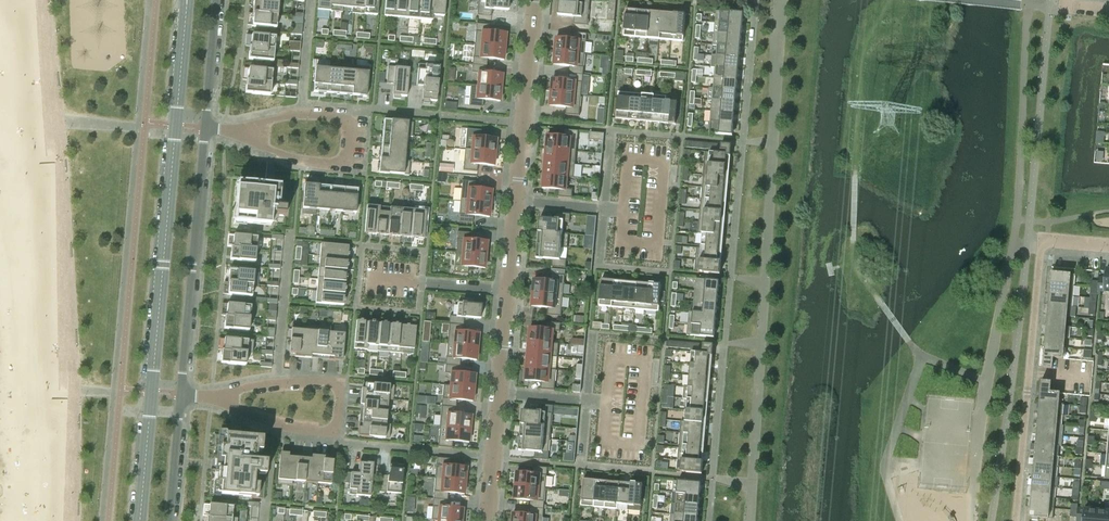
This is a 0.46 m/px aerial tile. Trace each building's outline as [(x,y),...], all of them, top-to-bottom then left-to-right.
[(331,0),(318,0),(317,10),(330,11),(331,0)] [(342,0),(331,0),(330,11),(341,12),(342,0)] [(354,0),(342,0),(341,12),(342,12),(343,7),(353,8),(352,13),(353,13),(354,0)] [(366,0),(354,0),(353,13),(365,14),(366,0)] [(378,0),(366,0),(365,14),(377,15),(378,0)] [(398,0),(385,0),(384,16),(396,17),(398,0)] [(409,0),(398,0),(396,17),(408,18),(409,0)] [(421,0),(409,0),(408,18),(420,19),(421,0)] [(433,0),(421,0),(420,19),(431,20),(433,0)] [(446,0),(433,0),(431,20),(432,21),(433,15),(444,16),(446,0)] [(512,0),(478,0),(477,16),(491,17),(491,10),(508,11),(508,4),(511,4),(512,0)] [(590,0),(567,0),(566,2),(559,2),(558,16),(574,17),(574,24),(588,25),(590,0)] [(614,0),(609,0),(607,20),(614,21),(616,0),(614,0)] [(254,1),(252,14),(277,16),(278,4),(254,1)] [(626,9),(623,36),(636,37),(638,10),(626,9)] [(650,11),(638,10),(636,37),(647,38),(650,11)] [(661,12),(650,11),(647,38),(659,39),(661,12)] [(716,11),(715,22),(742,25),(743,13),(716,11)] [(673,13),(661,12),(659,39),(671,40),(673,13)] [(685,15),(673,13),(671,40),(683,41),(685,15)] [(276,28),(277,16),(252,14),(251,26),(276,28)] [(742,25),(715,22),(714,33),(741,36),(742,25)] [(301,35),(302,25),(290,24),(289,34),(301,35)] [(489,32),(490,25),(476,24),(474,44),(504,47),(506,33),(489,32)] [(585,54),(587,34),(573,32),(572,39),(556,38),(555,51),(585,54)] [(741,36),(714,33),(713,44),(740,47),(741,36)] [(274,50),(275,37),(251,35),(249,47),(274,50)] [(300,52),(301,42),(289,41),(288,51),(300,52)] [(503,60),(504,47),(474,44),(472,65),(486,66),(487,59),(503,60)] [(740,47),(713,44),(713,45),(717,46),(716,55),(712,55),(712,56),(739,58),(740,47)] [(273,62),(274,50),(249,47),(248,60),(273,62)] [(583,75),(585,54),(555,51),(554,65),(570,66),(569,73),(583,75)] [(739,58),(712,56),(711,67),(738,69),(739,58)] [(436,102),(440,66),(418,64),(416,88),(424,89),(423,103),(430,104),(430,101),(436,102)] [(342,70),(339,95),(344,95),(349,96),(353,96),(355,66),(354,66),(342,65),(342,70)] [(502,75),(486,73),(486,66),(472,65),(472,72),(478,73),(477,85),(477,86),(501,88),(502,75)] [(355,66),(353,96),(357,96),(362,97),(366,97),(369,67),(355,66)] [(407,97),(409,69),(388,67),(386,83),(395,84),(394,87),(393,87),(392,95),(394,95),(393,98),(400,99),(400,96),(407,97)] [(454,82),(455,68),(448,67),(446,81),(454,82)] [(738,69),(711,67),(715,68),(714,78),(737,80),(738,69)] [(315,68),(313,92),(318,93),(323,93),(327,93),(329,69),(315,68)] [(271,83),(272,71),(248,69),(246,81),(271,83)] [(329,69),(327,93),(331,94),(336,94),(339,95),(342,70),(329,69)] [(581,95),(583,75),(569,73),(568,80),(552,79),(551,92),(581,95)] [(737,80),(714,78),(713,88),(709,88),(709,89),(736,91),(737,80)] [(270,96),(271,83),(246,81),(245,93),(270,96)] [(499,102),(501,88),(477,86),(477,85),(470,85),(469,106),(483,107),(483,100),(499,102)] [(736,91),(709,89),(708,100),(735,102),(736,91)] [(579,116),(581,95),(551,92),(550,106),(566,108),(565,115),(579,116)] [(616,119),(628,120),(631,93),(618,92),(616,119)] [(642,94),(631,93),(628,120),(640,121),(642,94)] [(654,95),(642,94),(640,121),(651,122),(654,95)] [(666,96),(654,95),(651,122),(663,123),(666,96)] [(682,111),(683,103),(666,102),(666,96),(663,123),(675,124),(677,111),(682,111)] [(735,102),(708,100),(712,101),(711,111),(734,113),(735,102)] [(734,113),(711,111),(710,122),(733,124),(734,113)] [(412,136),(413,123),(384,120),(383,133),(412,136)] [(733,124),(710,122),(709,134),(732,136),(733,124)] [(461,129),(459,148),(465,148),(465,150),(498,153),(499,147),(495,146),(496,139),(480,138),(481,131),(461,129)] [(564,130),(563,137),(547,135),(546,149),(576,152),(578,131),(564,130)] [(603,141),(604,133),(590,132),(589,140),(603,141)] [(406,149),(407,137),(412,137),(412,136),(383,133),(381,147),(406,149)] [(720,274),(726,201),(731,145),(721,144),(720,150),(726,151),(726,153),(705,152),(698,234),(702,234),(701,245),(699,244),(698,248),(696,248),(694,272),(720,274)] [(405,161),(406,149),(381,147),(380,159),(410,162),(410,161),(405,161)] [(575,165),(576,152),(546,149),(545,162),(575,165)] [(465,150),(463,170),(477,172),(477,165),(494,166),(494,159),(497,159),(498,153),(465,150)] [(409,176),(410,162),(380,159),(379,173),(409,176)] [(575,165),(545,162),(544,174),(569,177),(574,177),(575,165)] [(452,173),(453,165),(439,164),(439,172),(452,173)] [(445,184),(446,174),(437,173),(436,183),(445,184)] [(568,189),(569,177),(544,174),(542,188),(558,190),(558,197),(572,198),(573,190),(568,189)] [(475,189),(476,182),(462,181),(460,201),(490,204),(493,204),(494,198),(491,198),(491,190),(475,189)] [(245,182),(244,188),(238,188),(235,223),(271,226),(272,214),(275,214),(285,215),(286,208),(276,207),(276,203),(279,203),(281,185),(245,182)] [(316,210),(318,186),(305,184),(302,209),(316,210)] [(329,211),(331,187),(318,186),(316,210),(329,211)] [(342,212),(344,188),(331,187),(329,211),(342,212)] [(356,214),(358,189),(344,188),(342,212),(356,214)] [(489,217),(490,204),(460,201),(458,222),(472,223),(473,216),(489,217)] [(377,234),(379,207),(367,205),(364,233),(377,234)] [(388,235),(391,208),(379,207),(377,234),(388,235)] [(400,236),(402,209),(391,208),(388,235),(400,236)] [(411,237),(414,210),(402,209),(400,236),(411,237)] [(424,239),(426,211),(414,210),(411,237),(424,239)] [(570,222),(571,214),(556,213),(556,220),(540,218),(538,231),(562,234),(562,233),(563,222),(570,222)] [(568,248),(569,234),(562,233),(562,234),(538,231),(537,245),(561,247),(568,248)] [(471,233),(457,232),(455,252),(486,255),(487,242),(471,240),(471,233)] [(256,250),(257,238),(232,236),(231,248),(256,250)] [(347,259),(349,246),(321,244),(320,256),(347,259)] [(560,259),(561,247),(537,245),(536,258),(552,260),(552,267),(566,268),(566,260),(560,259)] [(255,263),(256,250),(231,248),(230,260),(255,263)] [(484,268),(486,255),(455,252),(453,273),(468,274),(468,267),(484,268)] [(346,270),(347,259),(320,256),(319,268),(346,270)] [(345,282),(346,270),(319,268),(318,279),(345,282)] [(1097,288),(1097,291),(1108,292),(1108,269),(1106,268),(1105,278),(1098,277),(1098,281),(1097,288)] [(563,296),(565,270),(551,269),(550,281),(534,279),(533,287),(530,287),(530,293),(533,293),(563,296)] [(229,270),(228,282),(253,285),(254,272),(229,270)] [(1051,273),(1050,283),(1074,286),(1075,275),(1061,274),(1061,271),(1054,270),(1054,273),(1051,273)] [(344,293),(345,282),(318,279),(317,291),(344,293)] [(614,280),(601,279),(599,306),(611,307),(614,280)] [(719,281),(696,279),(695,291),(718,293),(719,281)] [(625,281),(614,280),(611,307),(623,308),(625,281)] [(637,282),(625,281),(623,308),(634,309),(637,282)] [(252,297),(253,285),(228,282),(227,295),(252,297)] [(649,283),(637,282),(634,309),(646,310),(649,283)] [(661,285),(649,283),(646,310),(658,311),(661,285)] [(1050,283),(1049,294),(1073,296),(1074,286),(1050,283)] [(343,306),(344,293),(317,291),(315,303),(343,306)] [(718,293),(695,291),(694,302),(717,304),(718,293)] [(561,316),(563,296),(533,293),(532,306),(548,308),(547,315),(561,316)] [(1049,294),(1048,304),(1072,307),(1073,296),(1049,294)] [(459,303),(457,303),(456,316),(450,316),(449,324),(463,326),(464,318),(480,319),(481,305),(474,305),(474,298),(460,297),(459,303)] [(717,304),(694,302),(693,312),(689,312),(688,312),(716,315),(717,304)] [(250,319),(251,307),(226,304),(225,317),(250,319)] [(1048,304),(1047,315),(1066,317),(1075,318),(1076,307),(1072,307),(1048,304)] [(275,321),(276,311),(264,310),(264,320),(275,321)] [(716,315),(688,312),(687,323),(715,326),(716,315)] [(334,314),(333,323),(341,324),(342,315),(334,314)] [(1047,315),(1046,325),(1070,328),(1070,327),(1066,326),(1066,317),(1047,315)] [(249,331),(250,319),(225,317),(224,329),(249,331)] [(366,350),(369,322),(356,321),(354,349),(366,350)] [(378,351),(380,324),(369,322),(366,350),(367,350),(367,346),(377,347),(377,351),(378,351)] [(530,328),(528,341),(552,343),(553,331),(560,332),(561,323),(547,322),(546,329),(530,328)] [(715,326),(687,323),(686,335),(714,338),(715,326)] [(389,352),(392,325),(380,324),(378,351),(389,352)] [(462,332),(463,326),(449,324),(447,344),(477,347),(478,333),(462,332)] [(303,358),(306,326),(292,325),(289,353),(295,354),(295,357),(303,358)] [(401,353),(403,326),(392,325),(389,352),(401,353)] [(1046,325),(1045,336),(1069,338),(1070,328),(1046,325)] [(316,355),(319,327),(306,326),(303,358),(311,358),(311,355),(316,355)] [(413,354),(416,327),(403,326),(401,353),(413,354)] [(329,360),(331,333),(319,332),(319,327),(316,355),(321,356),(321,359),(329,360)] [(274,338),(275,329),(263,328),(262,337),(274,338)] [(342,358),(345,334),(331,333),(329,360),(337,361),(337,358),(342,358)] [(1045,336),(1044,347),(1064,348),(1064,338),(1069,339),(1069,338),(1045,336)] [(252,354),(253,341),(223,339),(222,351),(252,354)] [(528,341),(527,354),(551,356),(551,357),(558,357),(558,350),(558,349),(559,344),(559,343),(552,343),(528,341)] [(702,474),(712,354),(713,345),(699,343),(698,350),(708,351),(708,353),(691,352),(688,386),(684,386),(683,399),(687,399),(686,410),(685,421),(681,421),(676,472),(702,474)] [(476,360),(477,347),(447,344),(445,365),(459,366),(460,359),(476,360)] [(1044,347),(1042,367),(1052,368),(1053,358),(1063,359),(1064,348),(1044,347)] [(252,355),(252,354),(222,351),(221,363),(246,366),(247,354),(252,355)] [(527,354),(526,367),(550,369),(556,369),(558,357),(551,357),(551,356),(527,354)] [(458,373),(459,366),(445,365),(444,373),(451,374),(450,386),(473,388),(475,375),(458,373)] [(526,367),(525,380),(541,382),(541,387),(540,389),(555,390),(556,370),(556,369),(550,369),(526,367)] [(1041,381),(1039,403),(1063,405),(1063,404),(1059,404),(1060,393),(1050,392),(1051,382),(1041,381)] [(392,400),(394,386),(365,384),(365,389),(362,389),(361,397),(392,400)] [(581,385),(575,385),(573,384),(572,392),(580,392),(581,385)] [(450,386),(443,385),(441,406),(455,407),(456,400),(472,401),(473,388),(450,386)] [(662,406),(662,408),(673,409),(674,397),(668,397),(663,396),(662,404),(662,406)] [(387,412),(388,400),(392,400),(361,397),(360,405),(363,405),(363,410),(387,412)] [(1039,403),(1038,413),(1062,415),(1063,405),(1039,403)] [(540,405),(539,412),(552,413),(553,408),(553,406),(540,405)] [(425,407),(416,406),(415,417),(424,418),(425,407)] [(455,414),(455,407),(441,406),(440,426),(470,429),(471,416),(455,414)] [(386,425),(387,412),(363,410),(363,415),(359,415),(358,423),(390,426),(390,425),(386,425)] [(551,427),(552,413),(539,412),(522,410),(521,424),(551,427)] [(1038,413),(1037,423),(1061,425),(1062,415),(1038,413)] [(389,439),(390,426),(358,423),(358,431),(361,431),(360,437),(389,439)] [(1037,423),(1036,434),(1056,435),(1062,436),(1063,426),(1061,425),(1037,423)] [(550,439),(551,427),(521,424),(520,437),(550,439)] [(469,442),(470,429),(440,426),(438,447),(452,448),(452,441),(469,442)] [(209,494),(263,499),(269,439),(214,434),(212,459),(223,460),(223,470),(211,469),(209,494)] [(1036,434),(1035,444),(1059,446),(1061,446),(1062,436),(1056,435),(1036,434)] [(549,453),(550,439),(520,437),(517,436),(516,443),(519,443),(519,450),(535,452),(534,459),(548,460),(549,453)] [(1035,444),(1034,454),(1058,457),(1059,446),(1035,444)] [(291,486),(294,454),(286,453),(286,457),(280,456),(277,484),(291,486)] [(564,453),(563,461),(573,462),(573,454),(566,454),(564,453)] [(304,482),(307,459),(302,458),(302,455),(294,454),(291,486),(292,486),(292,481),(304,482)] [(1034,454),(1033,465),(1057,467),(1058,457),(1034,454)] [(317,484),(320,456),(312,456),(311,459),(307,459),(304,482),(317,484)] [(331,485),(333,461),(328,460),(328,457),(320,456),(317,484),(331,485)] [(450,466),(451,459),(437,458),(435,478),(465,481),(466,468),(450,466)] [(360,459),(360,463),(359,463),(358,470),(359,470),(359,473),(351,473),(350,485),(349,495),(370,497),(373,463),(367,463),(367,460),(360,459)] [(390,462),(390,465),(389,465),(388,473),(389,473),(389,476),(381,476),(379,492),(401,494),(403,466),(397,465),(397,463),(390,462)] [(1033,465),(1032,475),(1056,477),(1057,468),(1057,467),(1033,465)] [(546,488),(547,469),(548,468),(533,466),(533,474),(517,472),(515,485),(546,488)] [(1032,475),(1031,486),(1055,488),(1057,488),(1058,478),(1056,477),(1032,475)] [(464,494),(465,481),(435,478),(433,499),(447,500),(448,493),(464,494)] [(582,496),(581,506),(593,507),(596,480),(583,479),(582,489),(582,496)] [(596,480),(593,507),(605,508),(607,481),(596,480)] [(673,480),(672,492),(700,495),(700,489),(700,487),(701,483),(673,480)] [(607,481),(605,508),(616,509),(619,482),(607,481)] [(619,482),(616,509),(628,510),(631,483),(619,482)] [(631,483),(628,510),(640,511),(642,493),(643,486),(643,484),(631,483)] [(544,509),(546,488),(515,485),(514,499),(530,500),(530,507),(544,509)] [(1031,486),(1030,496),(1054,499),(1055,488),(1031,486)] [(672,492),(672,493),(676,493),(676,504),(699,506),(699,500),(699,498),(700,495),(672,492)] [(1030,496),(1030,507),(1053,509),(1054,499),(1030,496)] [(463,508),(446,507),(447,500),(433,499),(431,520),(438,520),(451,520),(461,520),(463,508)] [(670,513),(670,514),(698,517),(698,511),(698,509),(699,506),(676,504),(675,514),(670,513)] [(232,519),(233,507),(208,505),(207,517),(237,520),(237,519),(232,519)] [(544,509),(530,507),(529,515),(513,513),(512,520),(509,520),(543,520),(544,509)] [(1030,507),(1029,517),(1032,518),(1031,520),(1038,520),(1038,518),(1053,520),(1053,509),(1030,507)] [(1081,508),(1077,508),(1077,511),(1076,517),(1076,520),(1096,520),(1097,509),(1081,508)] [(1097,509),(1096,520),(1108,520),(1108,510),(1097,509)]
